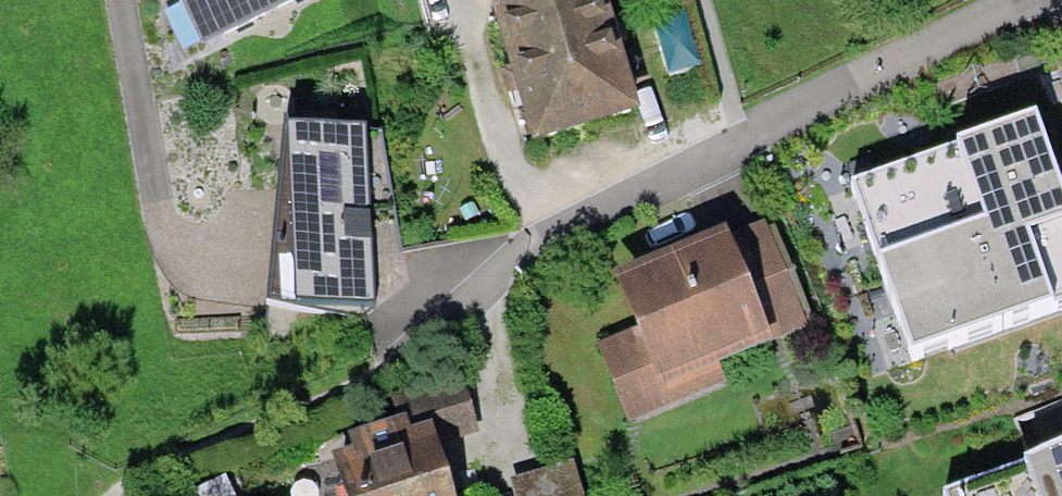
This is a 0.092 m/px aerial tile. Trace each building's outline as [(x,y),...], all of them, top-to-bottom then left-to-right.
[(202,53),(313,0),(177,0),(202,53)] [(479,24),(561,0),(472,0),(479,24)] [(479,24),(514,145),(619,114),(586,0),(561,0),(479,24)] [(917,377),(1061,326),(1061,196),(1037,124),(851,190),(917,377)] [(405,284),(379,132),(285,137),(270,310),(371,303),(405,284)] [(705,236),(598,279),(619,332),(588,345),(624,435),(718,397),(707,370),(800,333),(758,231),(711,250),(705,236)] [(313,464),(323,495),(433,495),(422,462),(472,447),(462,415),(415,430),(410,415),(333,439),(338,457),(313,464)] [(925,495),(1061,495),(1061,449),(925,495)] [(501,487),(503,495),(571,495),(565,471),(501,487)]
